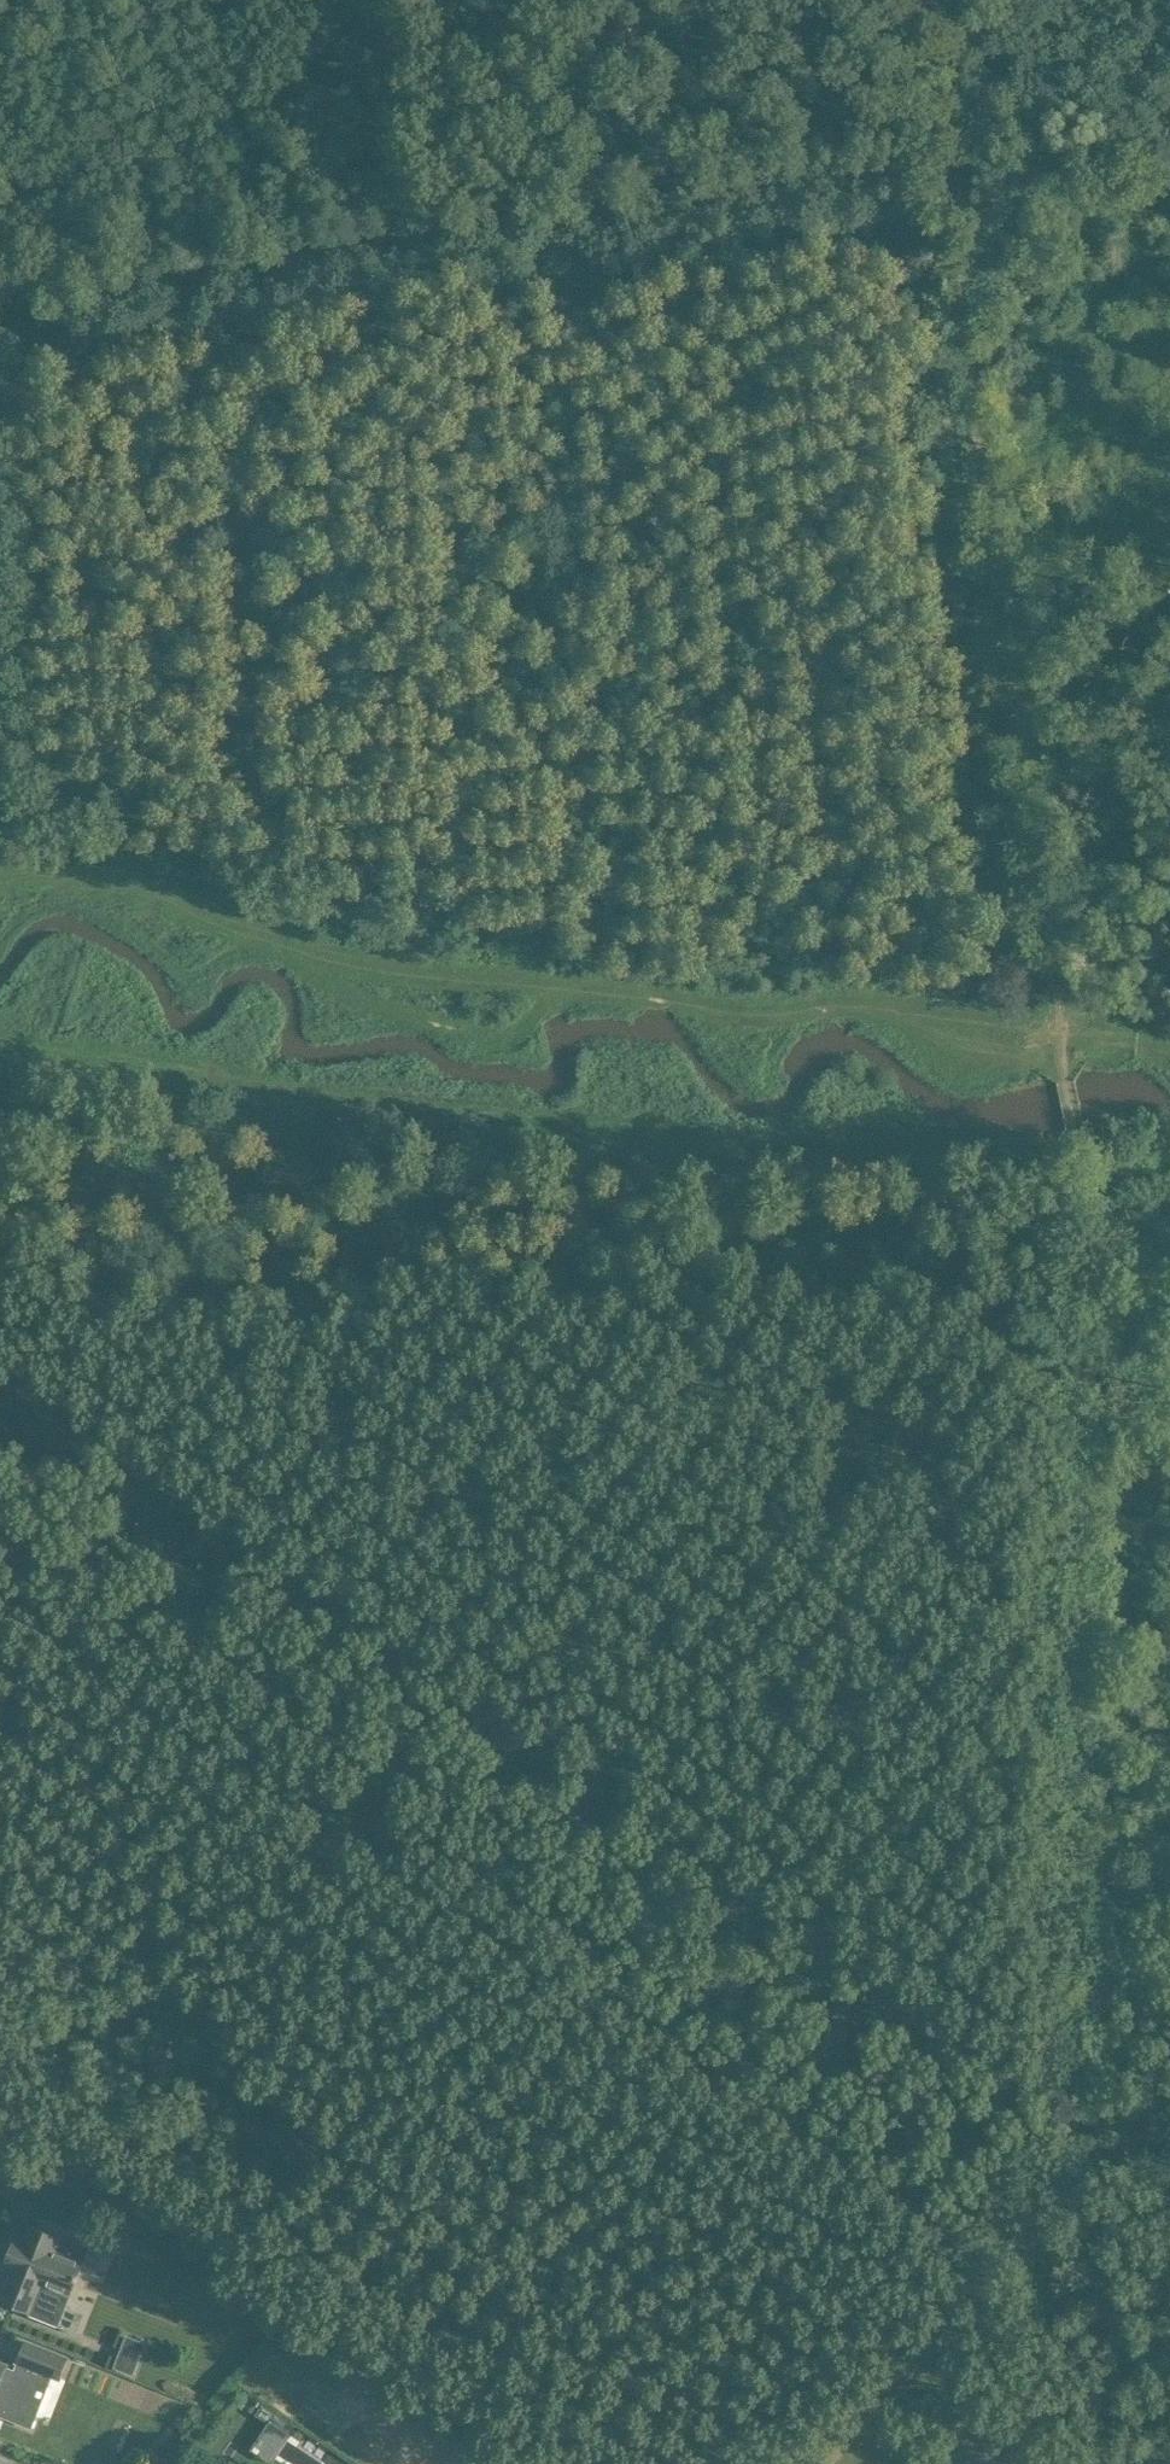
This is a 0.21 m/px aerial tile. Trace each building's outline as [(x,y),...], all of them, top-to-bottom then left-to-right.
[(86,2247),(32,2225),(26,2241),(14,2236),(12,2243),(8,2242),(2,2257),(6,2259),(3,2265),(14,2270),(1,2302),(56,2323),(68,2291),(70,2292),(75,2280),(76,2281),(78,2275),(77,2275),(82,2263),(80,2262),(86,2247)] [(129,2337),(118,2367),(132,2373),(144,2343),(129,2337)] [(31,2426),(40,2403),(27,2398),(34,2382),(46,2387),(51,2374),(60,2377),(67,2359),(24,2341),(17,2360),(19,2361),(15,2371),(6,2368),(6,2365),(0,2363),(0,2414),(31,2426)]
